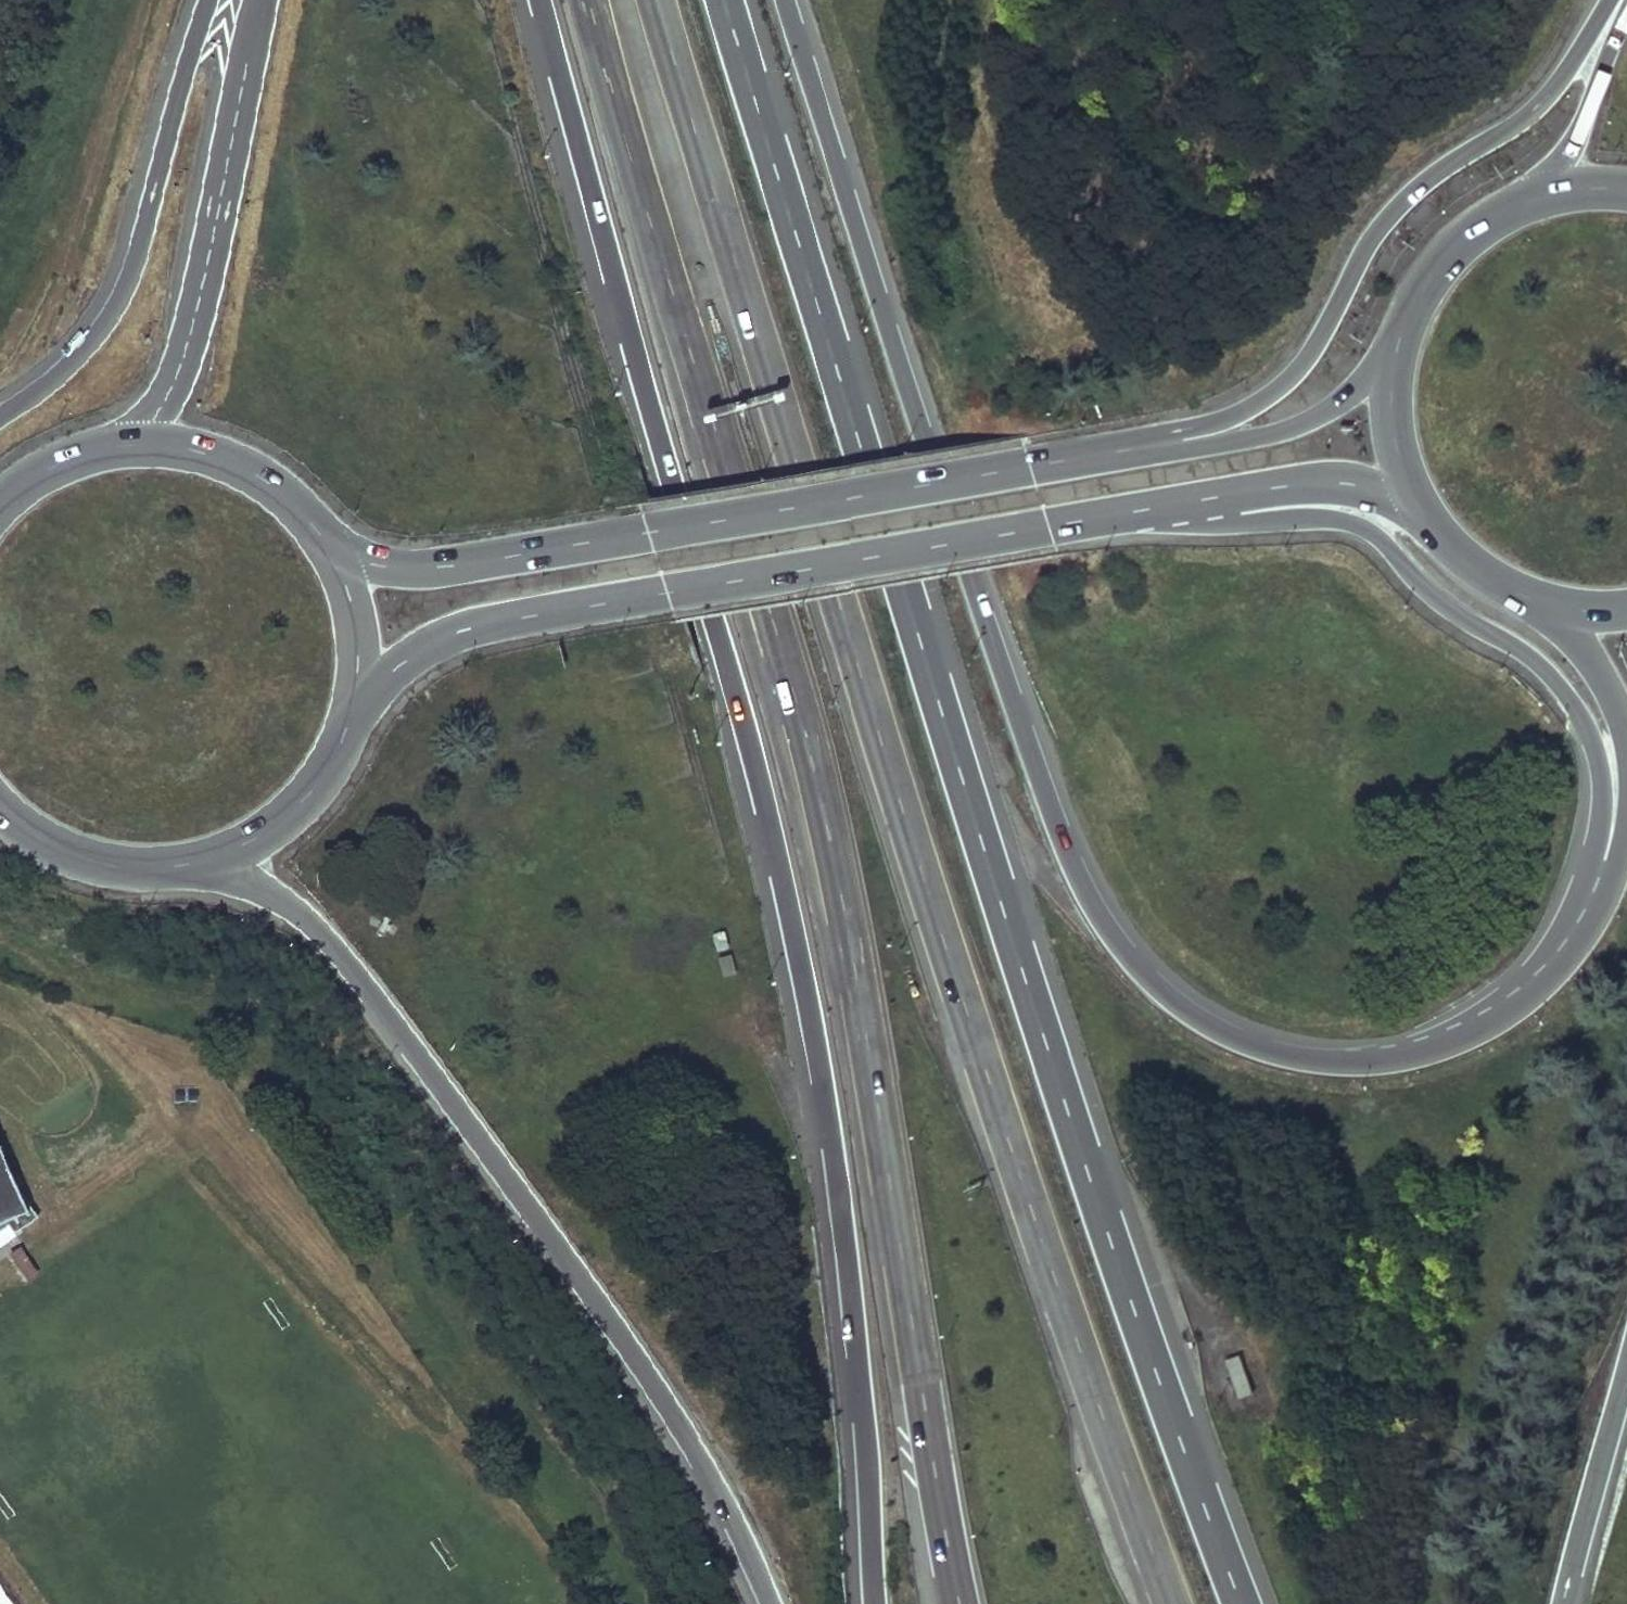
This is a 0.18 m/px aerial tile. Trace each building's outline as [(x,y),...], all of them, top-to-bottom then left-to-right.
[(722,930),(711,933),(716,950),(727,947),(722,930)] [(729,953),(717,956),(723,976),(734,973),(729,953)] [(39,1218),(32,1205),(24,1205),(0,1144),(0,1245),(39,1218)] [(1242,1359),(1227,1364),(1237,1395),(1251,1390),(1242,1359)] [(0,1578),(0,1603),(17,1603),(0,1578)]
